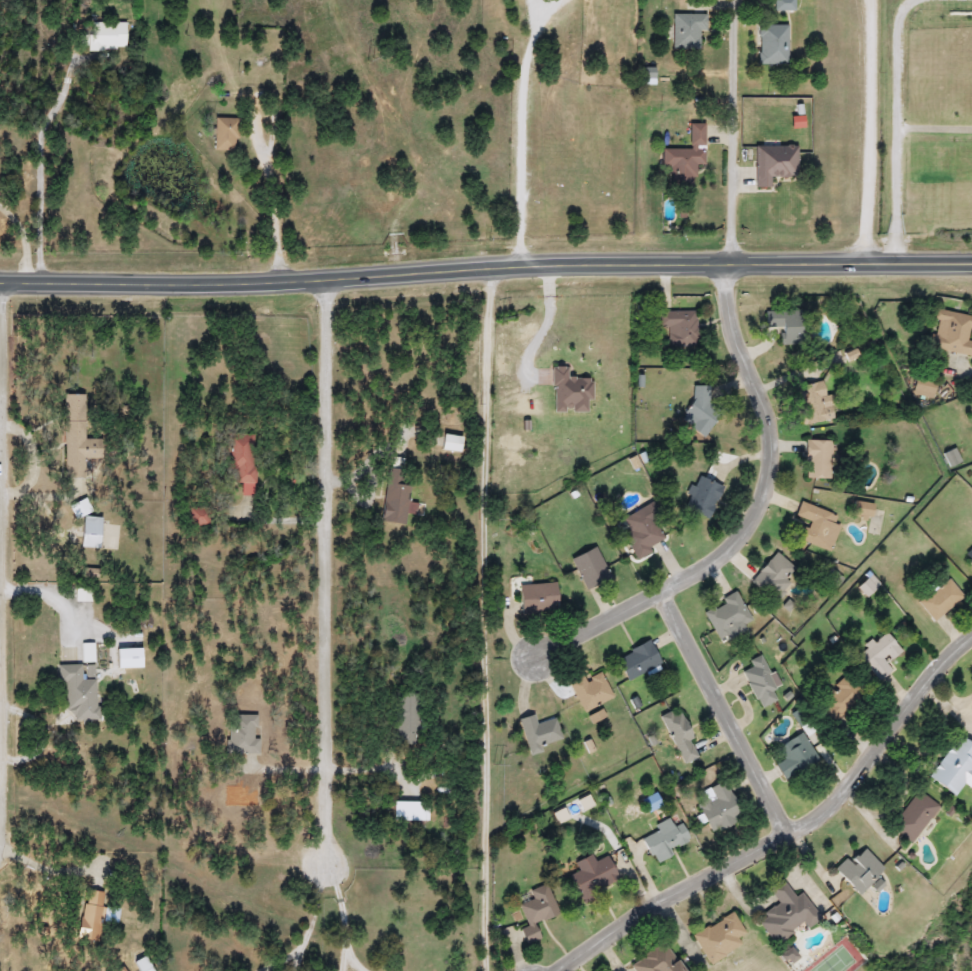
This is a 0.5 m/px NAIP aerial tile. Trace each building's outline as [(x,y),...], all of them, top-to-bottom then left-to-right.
[(773,11),(773,0),(794,0),(794,11),(773,11)] [(698,31),(698,50),(671,50),(671,15),(704,15),(704,31),(698,31)] [(124,23),(124,50),(85,50),(85,22),(124,23)] [(786,26),(786,66),(758,66),(758,26),(786,26)] [(213,152),(213,119),(236,119),(236,152),(213,152)] [(703,166),(693,166),(693,189),(670,189),(670,168),(660,168),(660,150),(688,150),(688,125),(703,125),(703,166)] [(970,355),(927,348),(934,310),(971,316),(967,340),(971,341),(970,355)] [(764,328),(763,312),(800,311),(800,341),(780,341),(780,328),(764,328)] [(667,345),(667,328),(657,328),(657,312),(695,312),(695,345),(667,345)] [(933,383),(931,397),(912,394),(914,379),(933,383)] [(832,420),(800,425),(793,386),(825,381),(832,420)] [(686,430),(688,385),(712,386),(709,431),(686,430)] [(63,394),(83,394),(84,438),(95,438),(95,459),(84,459),(84,478),(63,478),(63,394)] [(254,434),(256,496),(242,496),(242,484),(229,484),(228,434),(254,434)] [(441,450),(442,435),(462,436),(461,452),(441,450)] [(830,479),(804,479),(804,440),(830,440),(830,479)] [(380,522),(387,468),(411,471),(404,525),(380,522)] [(722,489),(705,518),(681,505),(698,475),(722,489)] [(656,502),(661,514),(657,516),(668,536),(648,546),(652,552),(635,560),(623,535),(628,532),(621,519),(656,502)] [(799,503),(835,516),(832,525),(838,527),(830,552),(798,541),(805,520),(794,517),(799,503)] [(83,507),(83,515),(72,515),(72,507),(83,507)] [(209,526),(187,526),(187,507),(209,507),(209,526)] [(871,507),(871,517),(849,517),(849,507),(871,507)] [(569,559),(594,546),(610,577),(585,590),(569,559)] [(773,603),(750,580),(777,552),(797,572),(788,580),(792,584),(773,603)] [(932,622),(916,603),(947,578),(963,597),(932,622)] [(866,580),(874,588),(864,596),(857,587),(866,580)] [(518,585),(554,583),(556,612),(520,614),(518,585)] [(703,608),(738,595),(750,624),(714,638),(703,608)] [(891,671),(877,681),(856,652),(885,632),(899,652),(885,662),(891,671)] [(614,658),(649,643),(659,665),(624,680),(614,658)] [(748,661),(759,656),(778,700),(757,709),(742,671),(750,668),(748,661)] [(65,683),(57,683),(56,666),(94,664),(96,720),(67,721),(65,683)] [(581,712),(569,683),(600,670),(611,699),(581,712)] [(833,725),(814,706),(844,676),(862,695),(833,725)] [(416,743),(395,743),(395,694),(416,694),(416,743)] [(698,757),(681,764),(659,716),(676,709),(698,757)] [(539,745),(541,752),(528,755),(518,718),(533,714),(536,723),(555,718),(561,739),(539,745)] [(254,717),(254,753),(228,753),(228,717),(254,717)] [(802,732),(818,761),(782,780),(774,765),(784,760),(777,746),(802,732)] [(957,735),(971,746),(971,770),(971,782),(968,787),(962,783),(953,796),(927,778),(957,735)] [(710,834),(695,804),(706,799),(702,791),(723,780),(742,818),(710,834)] [(889,826),(917,790),(938,806),(910,842),(889,826)] [(423,821),(392,821),(392,801),(423,801),(423,821)] [(654,824),(677,816),(687,842),(669,849),(672,856),(652,864),(642,838),(657,832),(654,824)] [(834,871),(860,845),(883,870),(857,895),(834,871)] [(568,875),(576,871),(573,863),(603,849),(617,880),(578,898),(568,875)] [(778,904),(767,888),(781,879),(794,898),(801,893),(817,916),(773,945),(756,919),(778,904)] [(539,939),(524,945),(519,929),(527,926),(519,904),(530,900),(527,891),(547,884),(558,914),(533,923),(539,939)] [(106,893),(95,942),(75,938),(86,889),(106,893)] [(737,938),(741,945),(708,964),(691,936),(731,912),(744,934),(737,938)] [(664,943),(681,970),(634,970),(629,963),(664,943)] [(148,954),(155,970),(137,970),(133,961),(148,954)]
